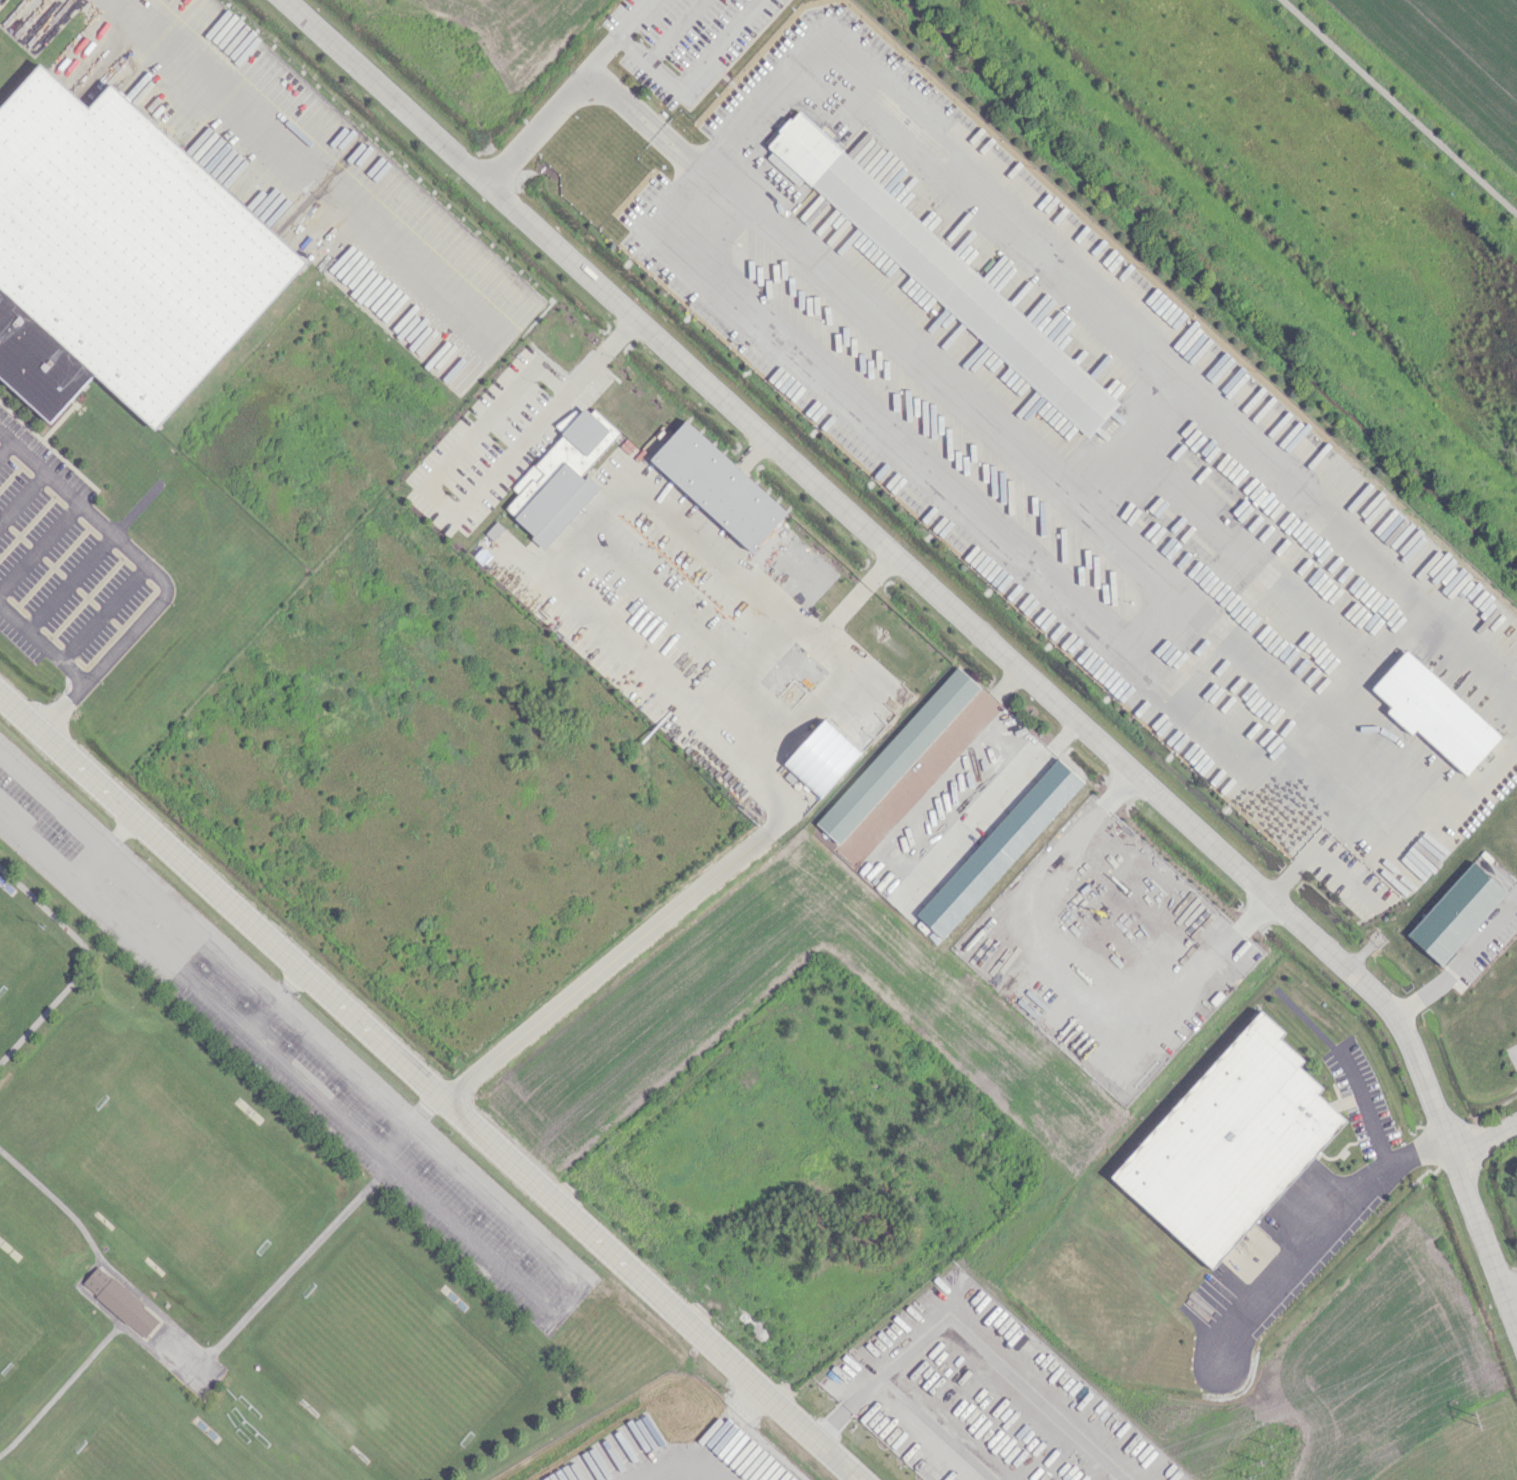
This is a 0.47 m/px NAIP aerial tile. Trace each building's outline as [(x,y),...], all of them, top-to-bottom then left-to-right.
[(108,85),(89,107),(38,62),(0,106),(0,378),(51,422),(93,375),(157,431),(307,258),(108,85)] [(1122,398),(794,113),(766,146),(772,151),(766,158),(798,185),(802,180),(949,307),(947,310),(1028,380),(1021,387),(1026,392),(1028,390),(1032,393),(1032,392),(1039,398),(1033,406),(1072,440),(1080,431),(1088,438),(1122,398)] [(619,433),(587,405),(513,489),(518,493),(503,510),(545,547),(598,487),(583,474),(619,433)] [(556,426),(561,431),(577,414),(572,409),(556,426)] [(787,512),(685,419),(649,459),(751,552),(787,512)] [(1416,730),(1466,775),(1501,735),(1406,650),(1371,689),(1390,706),(1386,711),(1412,735),(1416,730)] [(815,823),(839,844),(980,686),(956,665),(815,823)] [(782,764),(820,798),(861,752),(824,718),(782,764)] [(1441,966),(1507,892),(1472,860),(1406,935),(1441,966)] [(1213,1269),(1345,1119),(1317,1094),(1323,1088),(1298,1066),(1304,1060),(1280,1038),(1285,1032),(1259,1009),(1110,1178),(1213,1269)] [(160,1320),(98,1265),(81,1284),(143,1339),(160,1320)]
